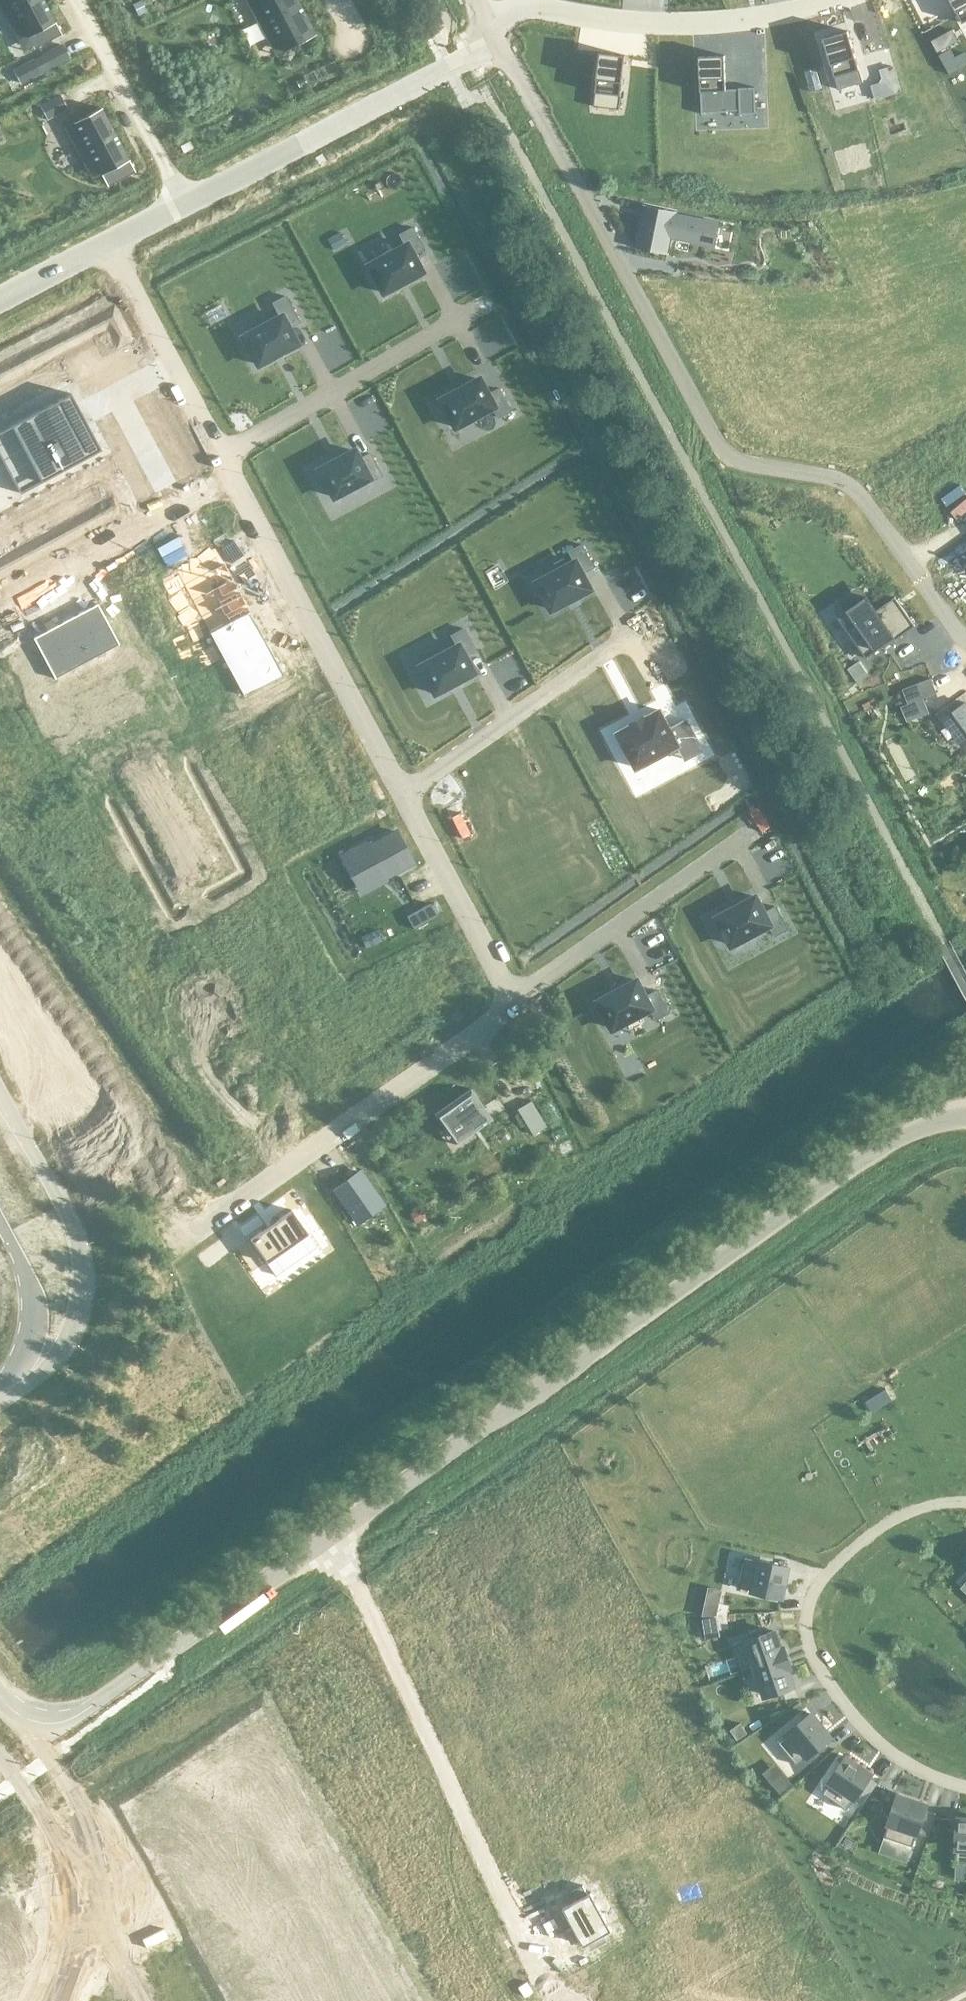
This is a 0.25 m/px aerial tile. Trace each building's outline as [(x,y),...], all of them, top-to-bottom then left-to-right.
[(35,44),(62,29),(46,0),(11,0),(35,44)] [(132,3),(138,14),(146,10),(141,0),(139,0),(132,3)] [(285,50),(316,34),(298,0),(258,0),(285,50)] [(963,22),(965,20),(965,0),(951,0),(963,22)] [(931,41),(937,51),(958,40),(953,29),(931,41)] [(848,30),(824,37),(835,76),(838,89),(863,82),(859,69),(848,30)] [(70,56),(63,42),(15,68),(22,82),(70,56)] [(939,55),(950,74),(965,65),(965,55),(965,52),(955,57),(950,49),(939,55)] [(596,91),(621,94),(626,54),(600,51),(596,91)] [(699,55),(701,91),(726,90),(725,54),(699,55)] [(60,93),(41,103),(49,118),(68,107),(60,93)] [(103,106),(76,121),(109,182),(136,168),(103,106)] [(644,207),(636,244),(668,250),(670,237),(713,245),(718,222),(644,207)] [(405,244),(368,264),(382,292),(397,284),(399,283),(405,280),(407,279),(406,279),(421,271),(413,255),(414,254),(413,253),(422,248),(423,250),(424,249),(412,227),(399,234),(405,244)] [(340,231),(328,238),(334,249),(346,242),(340,231)] [(280,316),(243,336),(258,364),(272,356),(273,356),(274,355),(280,352),(282,351),(296,343),(288,327),(289,326),(288,325),(297,320),(298,322),(299,321),(285,295),(273,302),(280,316)] [(442,403),(439,405),(446,419),(450,417),(455,426),(492,406),(498,417),(510,410),(498,388),(497,389),(498,390),(489,395),(488,393),(487,394),(479,378),(464,386),(462,386),(462,387),(456,390),(454,390),(455,391),(440,399),(442,403)] [(0,430),(0,456),(20,492),(101,449),(71,392),(0,430)] [(321,473),(317,475),(325,489),(328,487),(333,496),(367,478),(369,481),(382,475),(370,452),(368,453),(369,455),(361,459),(360,458),(358,459),(354,450),(341,457),(340,456),(339,457),(339,458),(333,461),(333,460),(331,461),(331,462),(318,469),(321,473)] [(575,561),(538,581),(543,591),(539,593),(547,607),(550,605),(552,609),(567,601),(569,601),(569,600),(575,597),(577,596),(576,596),(591,588),(583,572),(584,572),(583,570),(592,566),(593,567),(594,566),(582,544),(569,551),(575,561)] [(216,546),(176,568),(184,584),(225,562),(216,546)] [(225,562),(184,584),(193,600),(233,578),(225,562)] [(233,578),(193,600),(201,616),(242,594),(233,578)] [(156,588),(147,592),(152,601),(161,597),(156,588)] [(242,594),(201,616),(210,632),(250,610),(242,594)] [(876,610),(867,596),(838,617),(866,657),(890,641),(891,642),(915,625),(895,596),(876,610)] [(161,597),(152,601),(157,610),(165,605),(161,597)] [(97,604),(81,612),(103,653),(119,644),(97,604)] [(250,610),(210,632),(218,648),(259,626),(250,610)] [(81,612),(65,621),(87,661),(103,653),(81,612)] [(173,619),(165,624),(169,633),(178,628),(173,619)] [(65,621),(49,629),(71,670),(87,661),(65,621)] [(259,626),(218,648),(227,663),(267,642),(259,626)] [(178,628),(169,633),(174,642),(182,637),(178,628)] [(457,645),(419,665),(424,674),(421,676),(428,690),(432,688),(434,693),(449,685),(450,684),(456,681),(457,681),(458,680),(473,672),(464,656),(466,655),(465,654),(473,649),(474,651),(475,650),(464,628),(451,634),(457,645)] [(49,629),(33,638),(55,678),(71,670),(49,629)] [(267,642),(227,663),(235,679),(276,657),(267,642)] [(190,651),(181,656),(186,665),(195,660),(190,651)] [(276,657),(235,679),(244,695),(284,673),(276,657)] [(195,660),(186,665),(191,673),(199,669),(195,660)] [(858,682),(869,674),(859,661),(848,669),(858,682)] [(124,671),(115,676),(120,684),(129,680),(124,671)] [(115,676),(106,681),(111,689),(120,684),(115,676)] [(207,683),(199,687),(203,696),(212,692),(207,683)] [(92,688),(84,693),(88,701),(97,697),(92,688)] [(212,692),(203,696),(208,705),(216,701),(212,692)] [(84,693),(75,698),(79,706),(88,701),(84,693)] [(942,718),(957,739),(965,733),(965,703),(965,702),(942,718)] [(633,724),(618,732),(637,767),(678,745),(686,759),(703,750),(687,719),(670,728),(661,709),(646,717),(645,716),(633,723),(633,724)] [(365,842),(342,855),(357,883),(381,871),(384,877),(412,862),(396,831),(367,846),(365,842)] [(720,921),(716,923),(724,937),(727,935),(732,944),(770,924),(775,935),(788,928),(776,906),(775,907),(775,908),(767,913),(766,911),(765,912),(756,896),(741,904),(740,904),(740,905),(734,908),(732,909),(717,917),(720,921)] [(430,902),(408,914),(415,927),(438,914),(430,902)] [(601,1005),(598,1007),(605,1021),(609,1019),(614,1028),(651,1008),(657,1018),(669,1012),(658,989),(656,990),(657,992),(648,996),(648,995),(646,995),(638,980),(623,988),(623,987),(621,988),(615,992),(615,991),(613,992),(614,992),(599,1000),(601,1005)] [(471,1088),(434,1114),(451,1138),(473,1122),(478,1128),(492,1118),(471,1088)] [(360,1171),(334,1189),(357,1221),(372,1211),(368,1205),(378,1197),(360,1171)] [(418,1208),(410,1213),(416,1222),(424,1217),(418,1208)] [(290,1209),(249,1238),(266,1262),(308,1233),(290,1209)] [(745,1557),(739,1586),(782,1596),(788,1566),(772,1563),(772,1562),(760,1559),(760,1560),(745,1557)] [(704,1600),(701,1614),(713,1614),(716,1602),(704,1600)] [(715,1616),(700,1618),(703,1638),(718,1636),(715,1616)] [(746,1639),(733,1643),(741,1668),(755,1663),(756,1667),(788,1656),(784,1646),(781,1647),(775,1630),(761,1635),(760,1634),(749,1638),(749,1639),(747,1640),(746,1639)] [(788,1656),(756,1667),(766,1694),(768,1693),(768,1695),(780,1691),(779,1690),(794,1685),(788,1668),(791,1666),(788,1656)] [(789,1731),(778,1741),(797,1764),(831,1736),(812,1713),(799,1724),(798,1723),(789,1730),(789,1731)] [(741,1722),(731,1728),(737,1738),(747,1732),(741,1722)] [(831,1779),(822,1792),(847,1809),(855,1797),(865,1803),(878,1784),(869,1777),(872,1772),(847,1756),(838,1770),(837,1769),(830,1779),(831,1779)] [(782,1775),(773,1782),(781,1792),(790,1784),(782,1775)] [(889,1821),(884,1836),(913,1845),(917,1832),(928,1835),(936,1813),(925,1809),(927,1803),(899,1794),(893,1810),(892,1810),(888,1821),(889,1821)] [(956,1846),(957,1846),(956,1861),(965,1862),(965,1818),(958,1817),(957,1834),(956,1834),(956,1846)] [(578,1899),(564,1906),(584,1944),(588,1942),(591,1948),(607,1939),(604,1934),(612,1929),(592,1891),(588,1893),(583,1884),(573,1890),(578,1899)] [(667,1938),(627,1960),(638,1980),(634,1982),(644,2000),(678,1982),(671,1971),(682,1965),(667,1938)]
